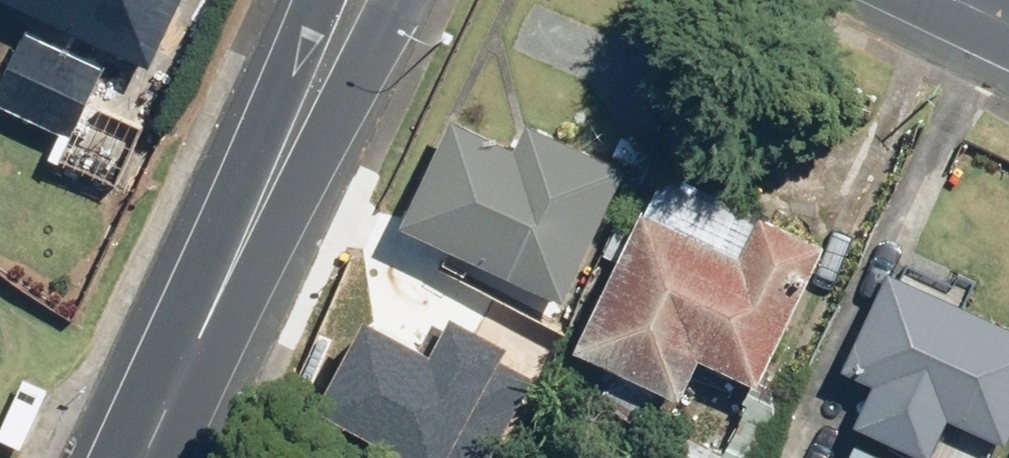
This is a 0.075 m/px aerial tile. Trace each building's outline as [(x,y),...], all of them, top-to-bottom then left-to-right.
[(146,72),(180,0),(0,0),(0,4),(146,72)] [(0,79),(0,111),(55,139),(88,73),(20,39),(0,79)] [(90,106),(61,173),(119,198),(149,131),(90,106)] [(526,119),(509,153),(445,124),(395,232),(554,305),(585,239),(586,239),(622,168),(526,119)] [(667,405),(692,356),(751,385),(820,248),(755,216),(732,262),(637,214),(565,353),(667,405)] [(882,276),(837,377),(863,388),(845,425),(914,457),(921,457),(939,421),(1004,449),(1008,438),(1008,332),(882,276)] [(361,313),(314,412),(411,457),(436,457),(478,368),(361,313)] [(676,431),(662,457),(731,457),(676,431)]
